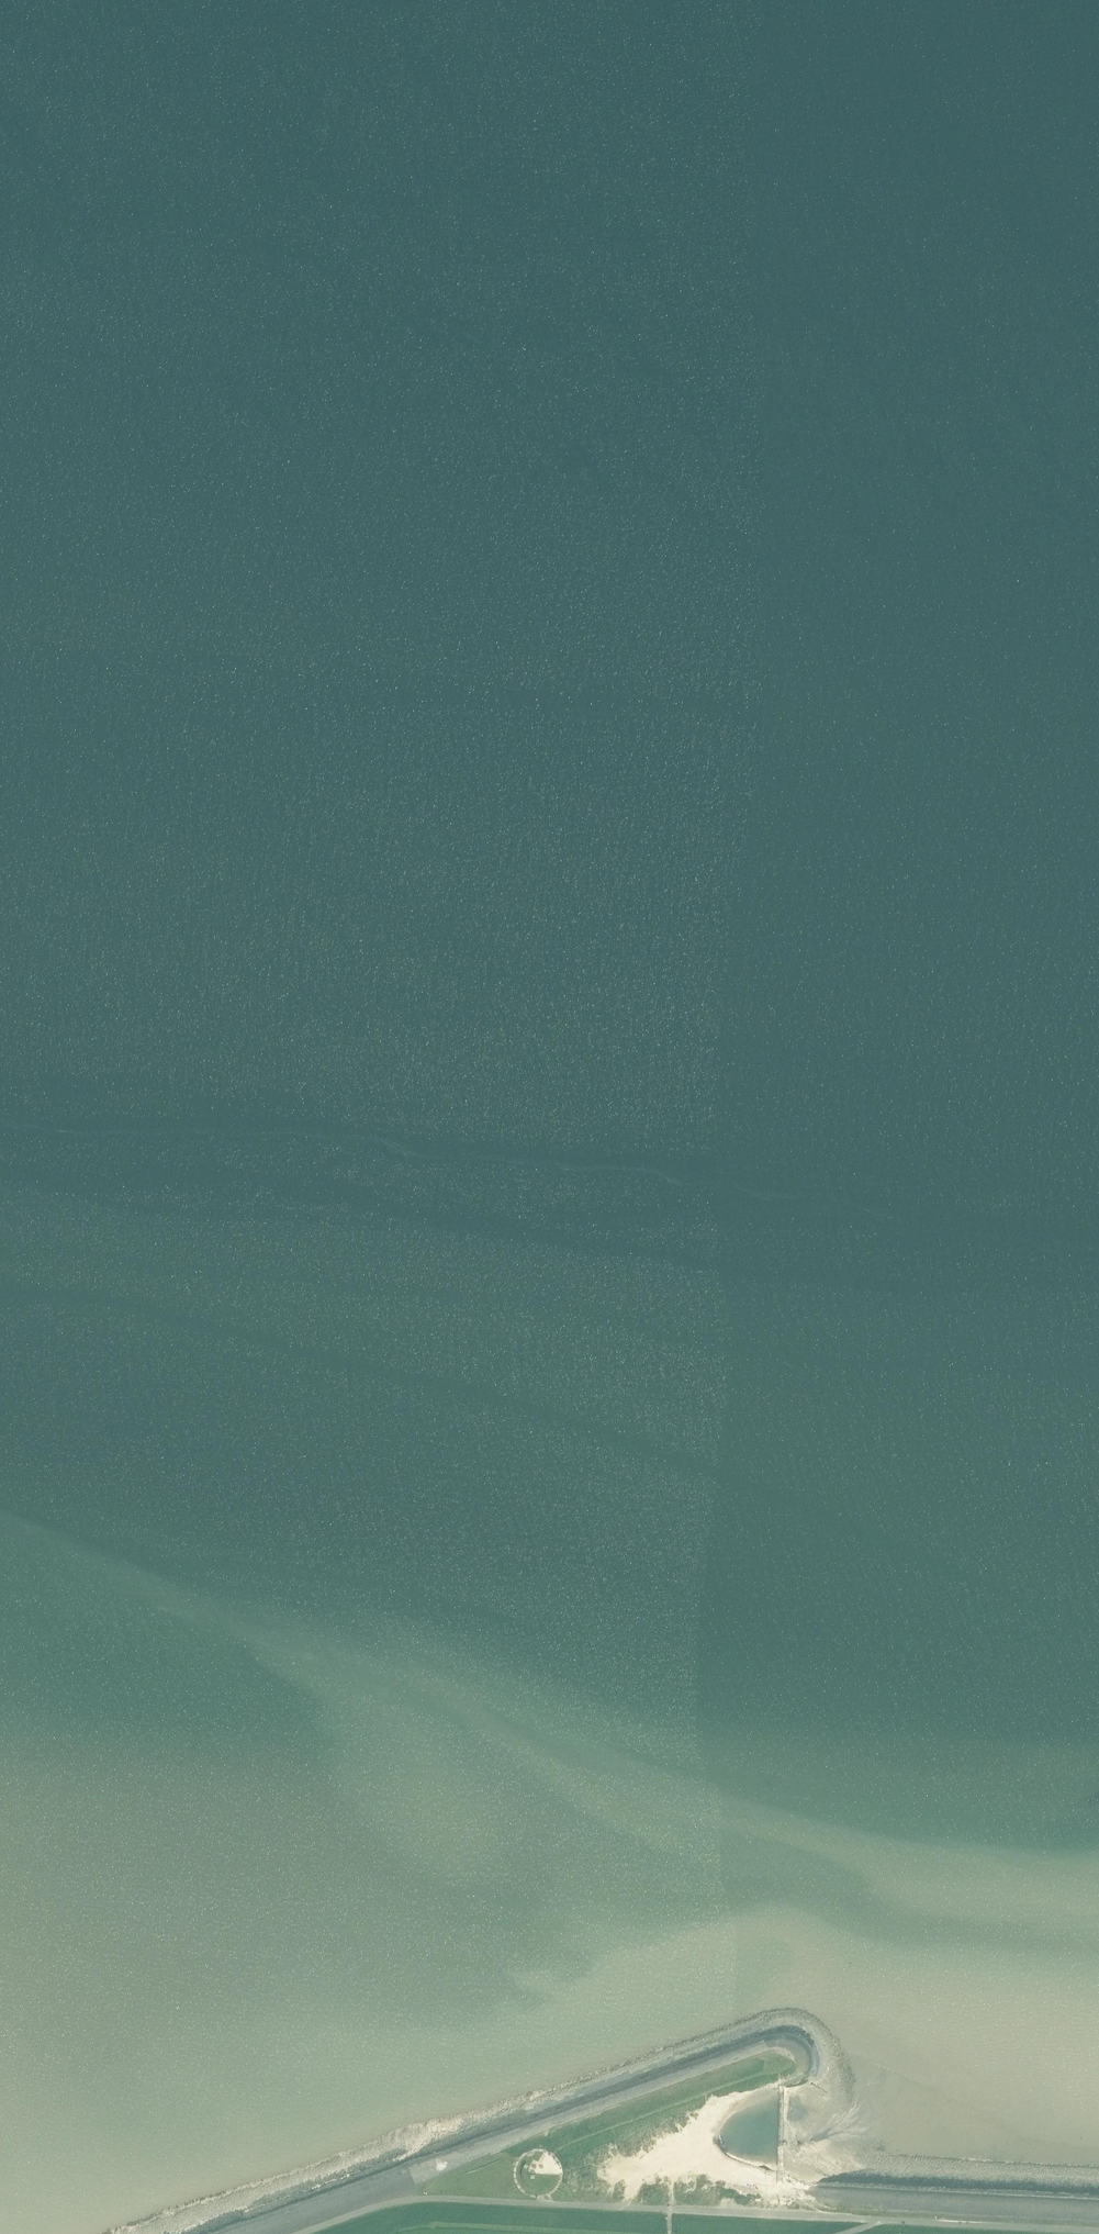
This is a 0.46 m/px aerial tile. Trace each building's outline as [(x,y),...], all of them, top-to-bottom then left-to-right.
[(737,2043),(740,2051),(769,2040),(766,2032),(737,2043)]
